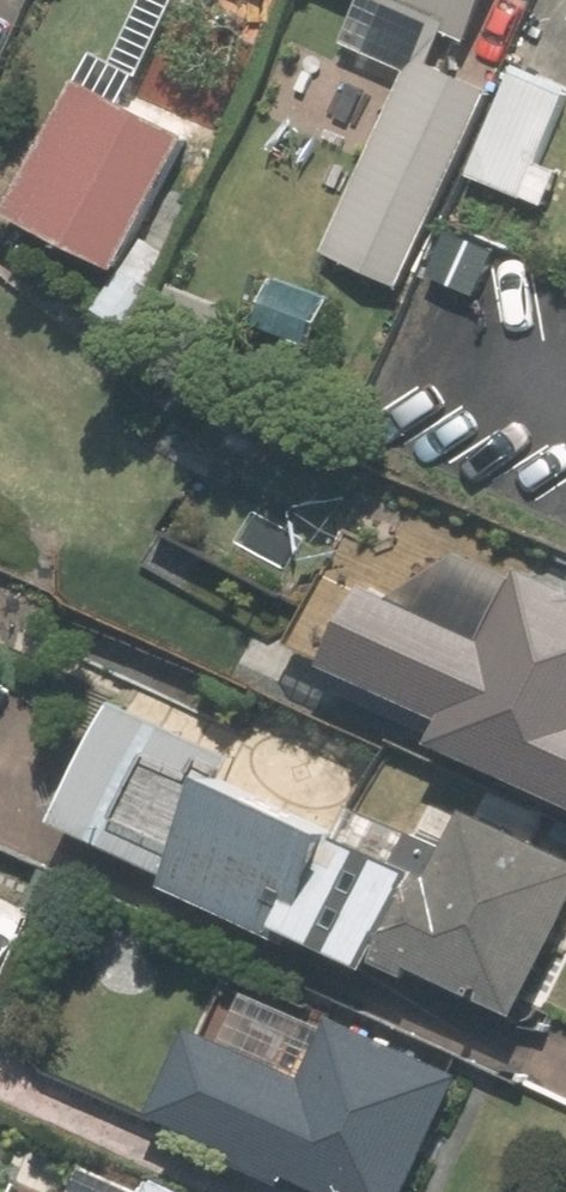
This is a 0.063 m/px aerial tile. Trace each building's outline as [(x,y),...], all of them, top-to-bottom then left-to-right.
[(463,41),(482,0),(371,0),(463,41)] [(399,290),(488,98),(416,63),(326,256),(399,290)] [(515,74),(471,174),(549,209),(562,176),(541,166),(565,111),(565,95),(515,74)] [(74,83),(2,213),(109,274),(183,144),(74,83)] [(318,301),(267,278),(249,319),(300,341),(318,301)] [(527,553),(516,577),(513,577),(510,584),(457,560),(386,607),(362,596),(321,692),(439,744),(433,757),(565,814),(565,570),(527,553)] [(449,849),(354,807),(344,828),(337,824),(332,834),(224,785),(236,758),(117,706),(61,833),(175,885),(169,899),(282,949),(286,940),(378,981),(383,970),(408,981),(411,974),(518,1022),(565,913),(565,861),(464,816),(449,849)] [(0,909),(0,940),(24,951),(48,897),(12,881),(0,909)] [(333,1022),(314,1065),(289,1054),(281,1071),(188,1030),(149,1118),(200,1141),(194,1153),(282,1191),(288,1179),(316,1191),(402,1191),(455,1076),(333,1022)]
